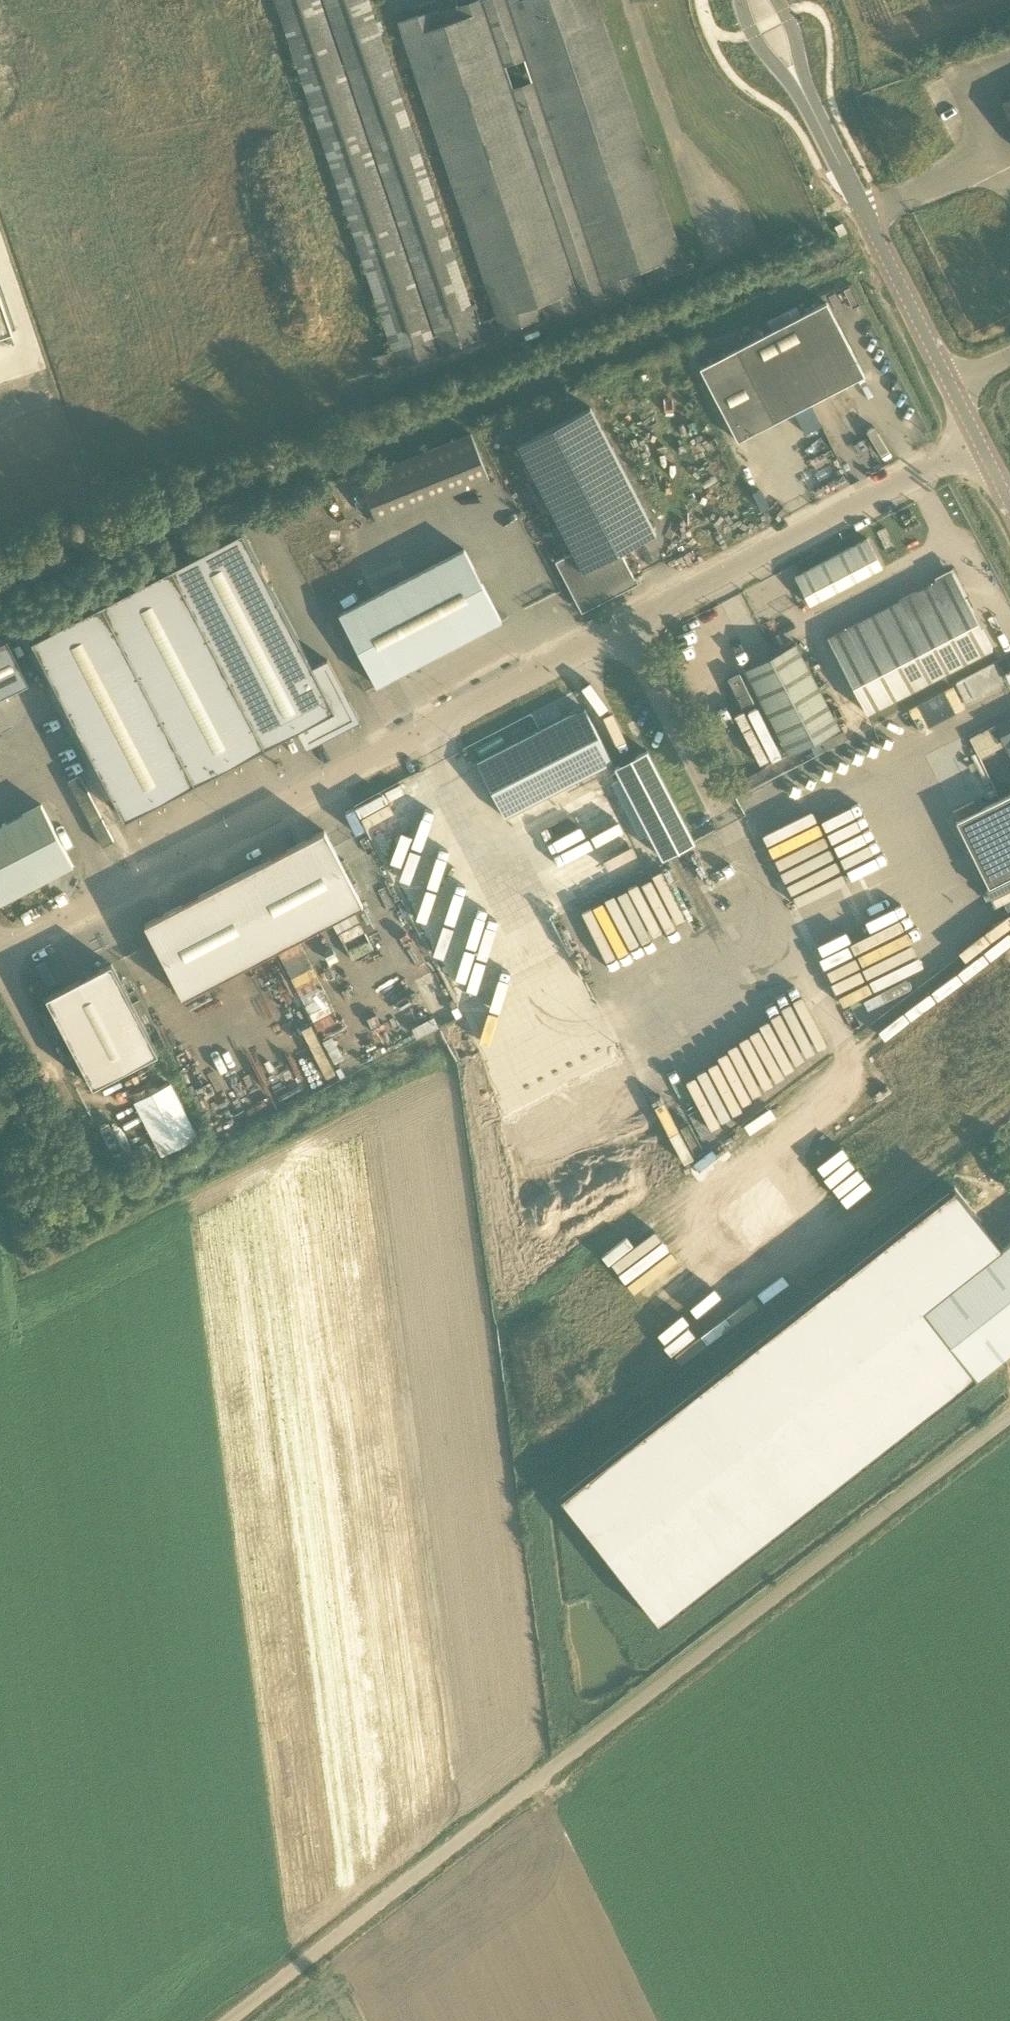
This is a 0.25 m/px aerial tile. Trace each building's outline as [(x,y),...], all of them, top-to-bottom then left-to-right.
[(497,316),(475,323),(367,0),(277,0),(394,350),(399,366),(687,270),(597,0),(485,0),(458,9),(463,23),(445,29),(438,9),(399,22),(497,316)] [(1002,103),(1009,119),(1009,99),(1002,103)] [(0,291),(0,334),(13,330),(0,291)] [(827,302),(801,316),(796,306),(768,320),(773,330),(811,403),(865,375),(827,302)] [(811,403),(773,330),(700,368),(738,441),(811,403)] [(582,612),(611,597),(610,596),(636,582),(621,551),(656,533),(589,406),(519,443),(574,552),(556,561),(582,612)] [(377,523),(488,479),(470,432),(359,476),(377,523)] [(314,667),(243,530),(32,639),(125,818),(299,728),(307,744),(358,718),(328,660),(314,667)] [(810,605),(883,567),(868,538),(795,576),(810,605)] [(377,686),(500,622),(462,550),(341,613),(377,686)] [(867,716),(993,648),(953,572),(827,638),(867,716)] [(790,755),(841,729),(796,643),(745,670),(790,755)] [(10,666),(0,647),(0,671),(10,666)] [(1009,680),(1009,657),(999,660),(1005,681),(1009,680)] [(996,661),(957,680),(967,701),(1006,682),(996,661)] [(739,672),(728,678),(740,702),(752,697),(739,672)] [(556,803),(552,795),(605,767),(578,714),(471,770),(499,823),(517,813),(548,874),(619,837),(592,785),(556,803)] [(970,738),(977,752),(1003,740),(1009,755),(1009,718),(970,738)] [(662,858),(695,841),(648,751),(616,767),(662,858)] [(104,843),(116,837),(81,773),(69,779),(104,843)] [(956,820),(989,887),(987,888),(992,899),(1009,890),(1009,794),(956,820)] [(74,866),(42,804),(0,825),(0,902),(1,904),(74,866)] [(184,997),(363,904),(325,830),(145,924),(184,997)] [(339,1024),(302,938),(280,947),(317,1033),(339,1024)] [(93,1087),(159,1053),(113,963),(46,997),(93,1087)] [(668,1129),(684,1161),(705,1151),(689,1119),(668,1129)] [(924,1309),(977,1377),(1009,1351),(1009,1241),(924,1309)] [(742,1293),(756,1308),(777,1288),(763,1273),(742,1293)]
